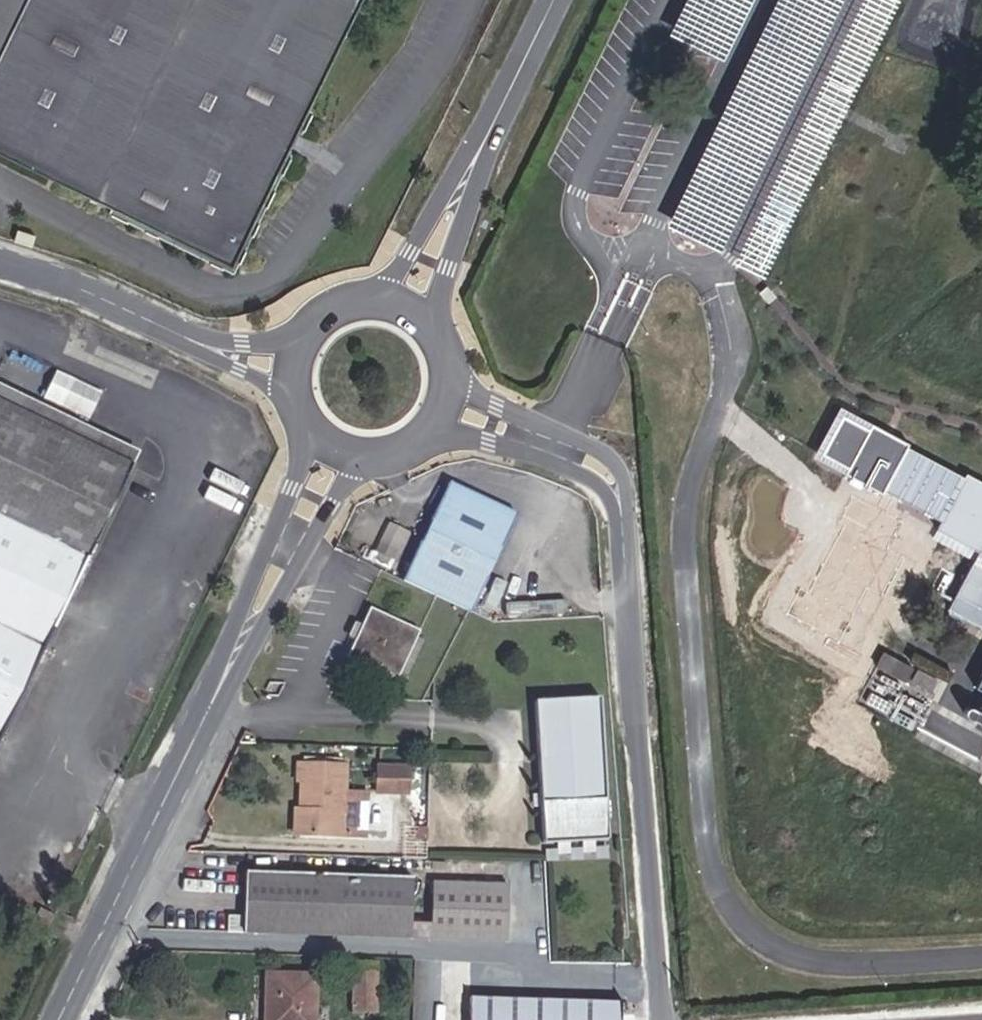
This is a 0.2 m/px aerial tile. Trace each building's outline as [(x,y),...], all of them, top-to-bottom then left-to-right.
[(182,249),(199,212),(212,218),(195,255),(227,271),(359,0),(0,0),(0,160),(182,249)] [(57,367),(44,396),(90,418),(104,389),(57,367)] [(136,464),(142,450),(0,383),(0,398),(136,464)] [(136,464),(0,398),(0,744),(136,464)] [(967,472),(964,475),(909,446),(910,443),(895,435),(892,440),(886,437),(889,432),(873,423),(870,429),(844,414),(823,453),(850,467),(847,472),(882,491),(884,488),(941,518),(937,527),(978,549),(950,604),(981,621),(981,480),(967,472)] [(451,486),(404,583),(473,618),(522,520),(451,486)] [(390,521),(378,550),(398,559),(411,529),(390,521)] [(371,608),(346,658),(395,683),(420,632),(371,608)] [(937,678),(918,667),(912,678),(931,689),(937,678)] [(541,703),(548,846),(612,843),(602,701),(541,703)] [(973,704),(970,704),(968,704),(965,706),(964,708),(964,711),(966,714),(967,715),(981,723),(981,709),(973,704)] [(349,764),(300,763),(299,780),(303,780),(302,808),(296,810),(295,836),(366,838),(368,791),(348,790),(349,764)] [(412,767),(380,765),(379,791),(411,793),(412,767)] [(417,877),(247,874),(247,917),(230,917),(229,933),(416,937),(417,877)] [(511,939),(512,879),(437,877),(436,937),(511,939)] [(358,965),(358,1010),(378,1012),(378,966),(358,965)] [(271,975),(269,1019),(317,1019),(318,976),(271,975)] [(476,1019),(624,1019),(624,1001),(477,997),(476,1019)]
